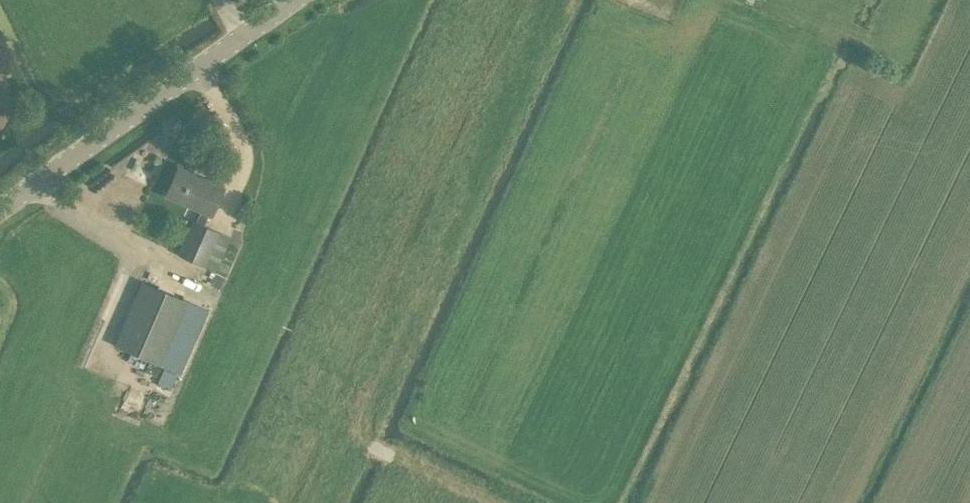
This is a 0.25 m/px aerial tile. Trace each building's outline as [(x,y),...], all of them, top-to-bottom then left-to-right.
[(231,237),(220,233),(205,226),(210,214),(213,216),(226,187),(180,166),(167,195),(202,211),(197,222),(195,221),(180,254),(216,270),(231,237)] [(207,310),(189,302),(143,281),(115,343),(179,372),(207,310)] [(160,383),(173,387),(177,374),(165,370),(160,383)]
